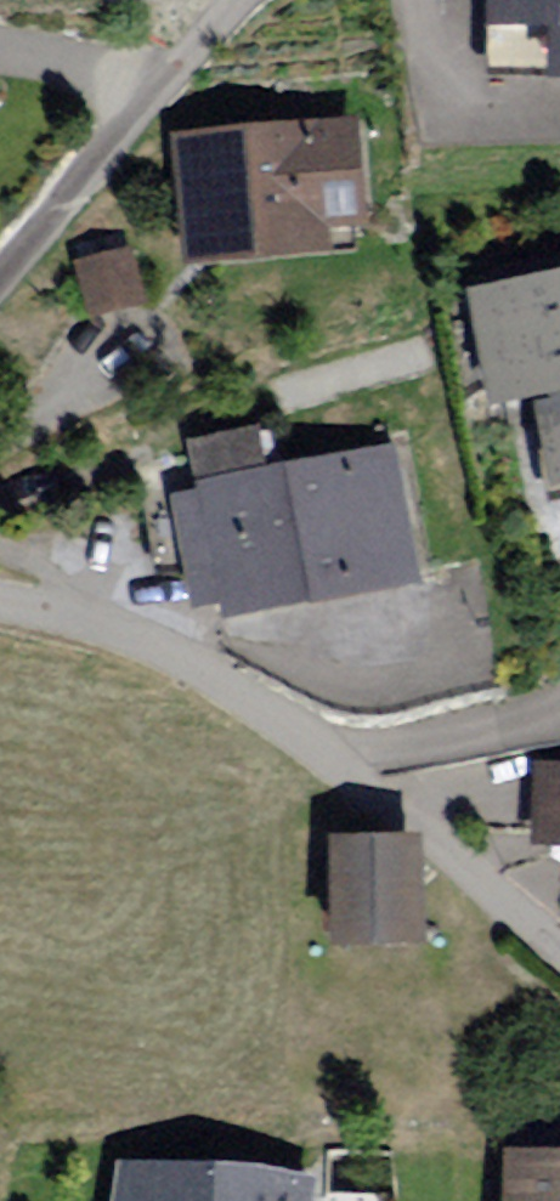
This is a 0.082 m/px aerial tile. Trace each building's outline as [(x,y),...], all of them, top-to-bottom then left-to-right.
[(506,24),(495,24),(496,86),(559,87),(559,0),(506,0),(506,24)] [(366,134),(184,152),(197,285),(341,274),(338,243),(378,238),(366,134)] [(145,259),(83,274),(97,327),(158,311),(145,259)] [(473,302),(505,426),(540,419),(559,509),(559,285),(473,302)] [(268,445),(191,456),(204,501),(176,509),(194,595),(227,588),(234,637),(436,601),(407,461),(278,484),(268,445)] [(540,777),(538,860),(559,861),(559,778),(540,777)] [(423,859),(347,863),(352,966),(429,962),(423,859)] [(521,1161),(520,1200),(559,1200),(559,1161),(521,1161)] [(397,1200),(307,1197),(309,1182),(255,1171),(124,1167),(119,1200),(397,1200)]
